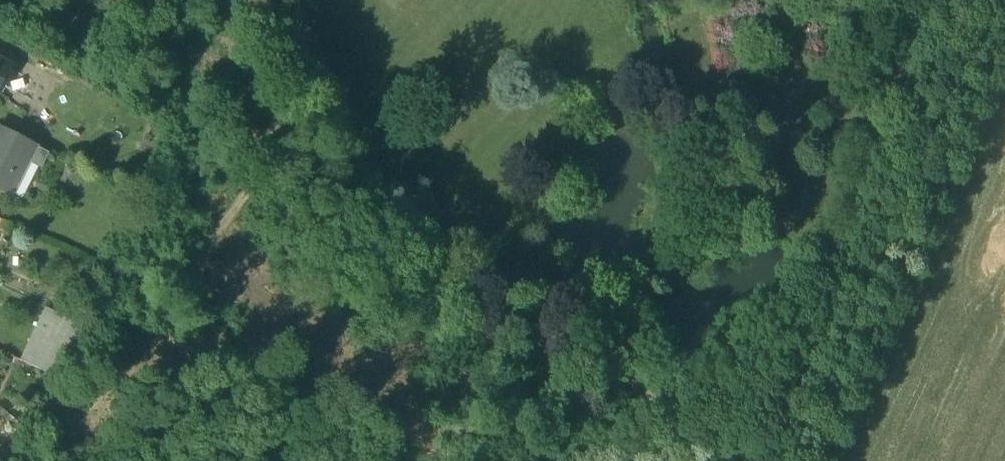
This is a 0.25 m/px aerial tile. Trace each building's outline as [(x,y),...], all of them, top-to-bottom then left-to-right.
[(11,67),(0,62),(0,87),(11,67)] [(8,198),(34,147),(0,131),(0,194),(8,198)] [(0,221),(0,232),(6,235),(10,225),(0,221)] [(46,310),(21,362),(23,363),(23,362),(40,370),(39,370),(41,371),(58,378),(57,379),(59,379),(60,378),(83,327),(84,328),(84,327),(46,310)]
